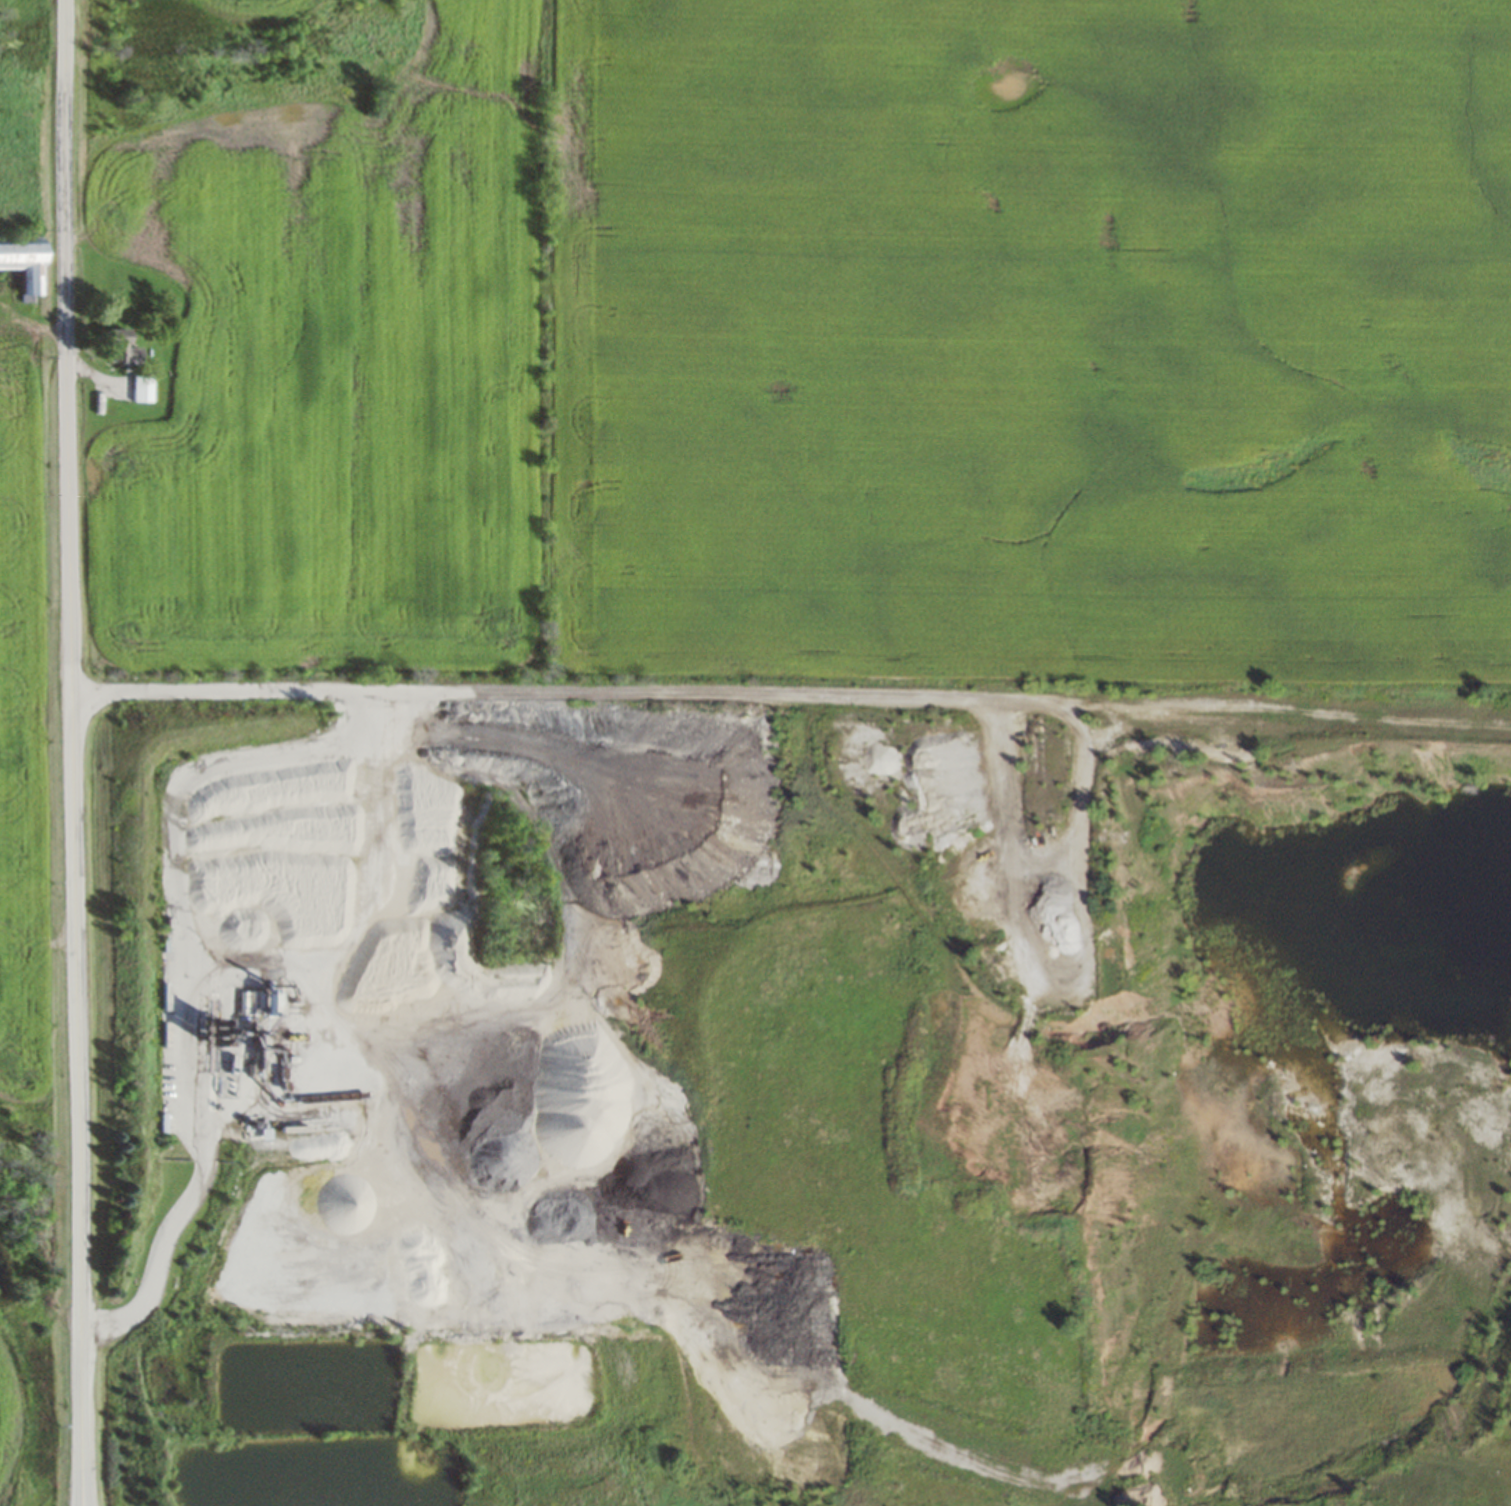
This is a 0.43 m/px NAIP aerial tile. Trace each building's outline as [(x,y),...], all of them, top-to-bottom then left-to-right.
[(50,261),(49,236),(0,237),(0,269),(23,268),(23,300),(34,300),(34,294),(44,293),(44,261),(50,261)] [(144,346),(133,346),(133,329),(106,329),(106,363),(144,363),(144,346)] [(134,401),(153,401),(153,376),(134,376),(134,401)]
